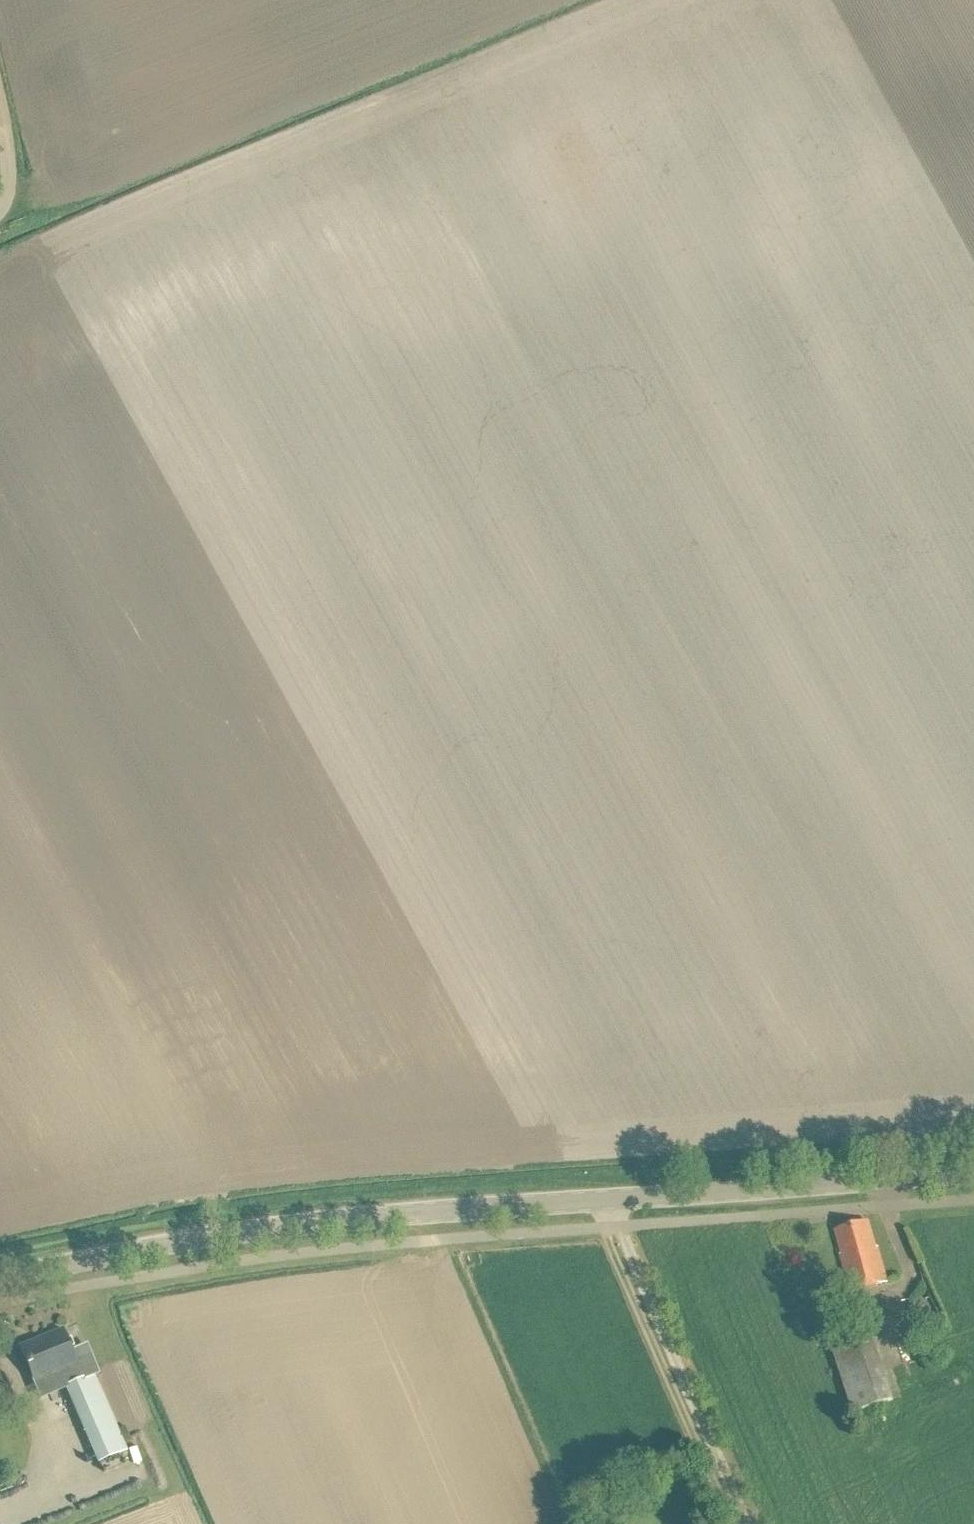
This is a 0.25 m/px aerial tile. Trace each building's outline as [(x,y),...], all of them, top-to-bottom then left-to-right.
[(852,1295),(888,1285),(878,1249),(875,1251),(868,1224),(837,1233),(844,1255),(841,1256),(852,1295)] [(75,1363),(62,1330),(43,1338),(44,1340),(37,1343),(36,1341),(20,1348),(33,1381),(61,1369),(69,1387),(93,1376),(93,1377),(98,1375),(90,1356),(75,1363)] [(894,1405),(872,1333),(832,1347),(853,1418),(894,1405)] [(90,1379),(66,1389),(89,1445),(113,1436),(90,1379)]
